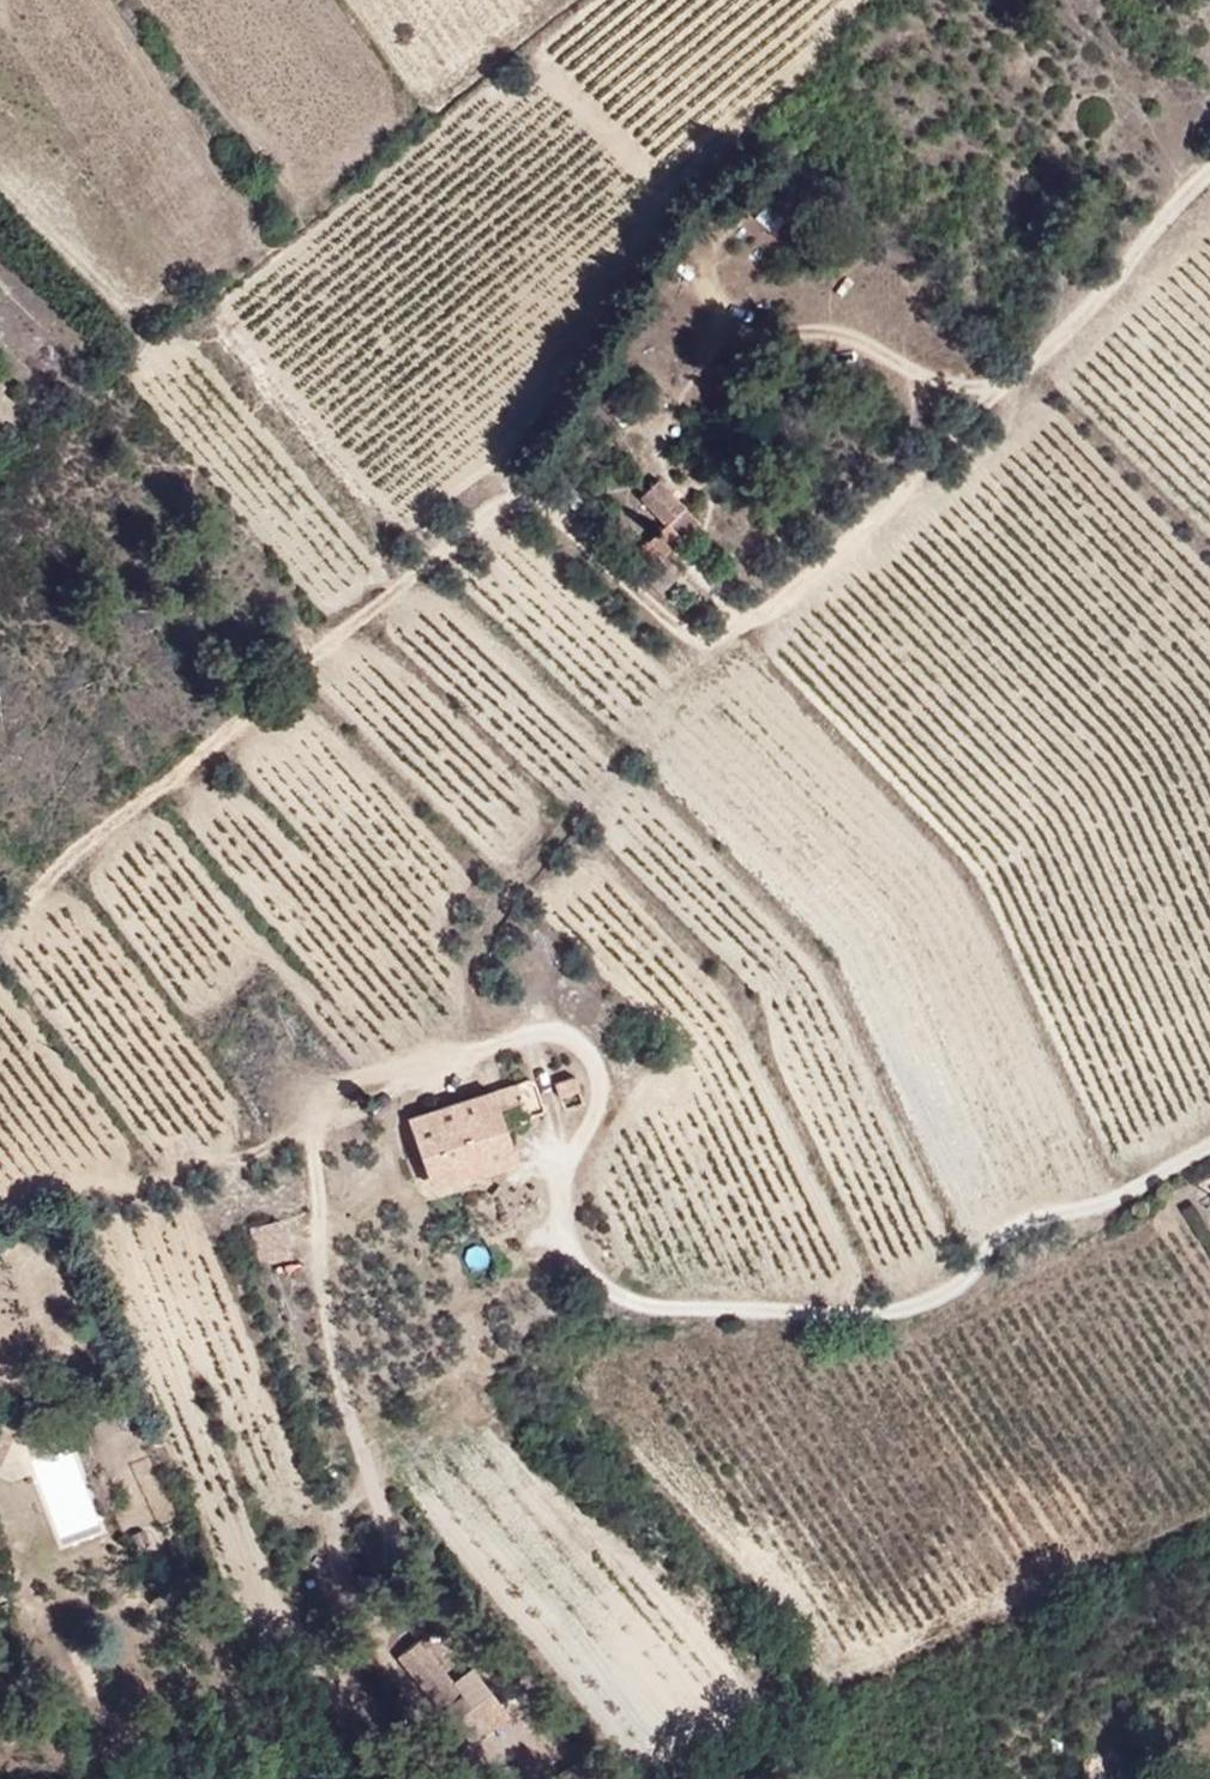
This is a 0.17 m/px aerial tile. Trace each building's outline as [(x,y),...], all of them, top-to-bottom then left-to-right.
[(639,499),(666,527),(684,510),(657,481),(639,499)] [(673,561),(705,530),(684,510),(666,527),(636,555),(650,570),(638,582),(660,603),(687,575),(673,561)] [(533,1082),(424,1130),(451,1194),(524,1162),(511,1132),(548,1116),(533,1082)] [(589,1091),(573,1098),(577,1109),(594,1102),(589,1091)] [(259,1266),(290,1258),(279,1218),(247,1227),(259,1266)] [(13,1441),(0,1435),(0,1463),(2,1464),(13,1441)] [(419,1634),(395,1652),(465,1746),(507,1715),(469,1664),(451,1677),(419,1634)]
